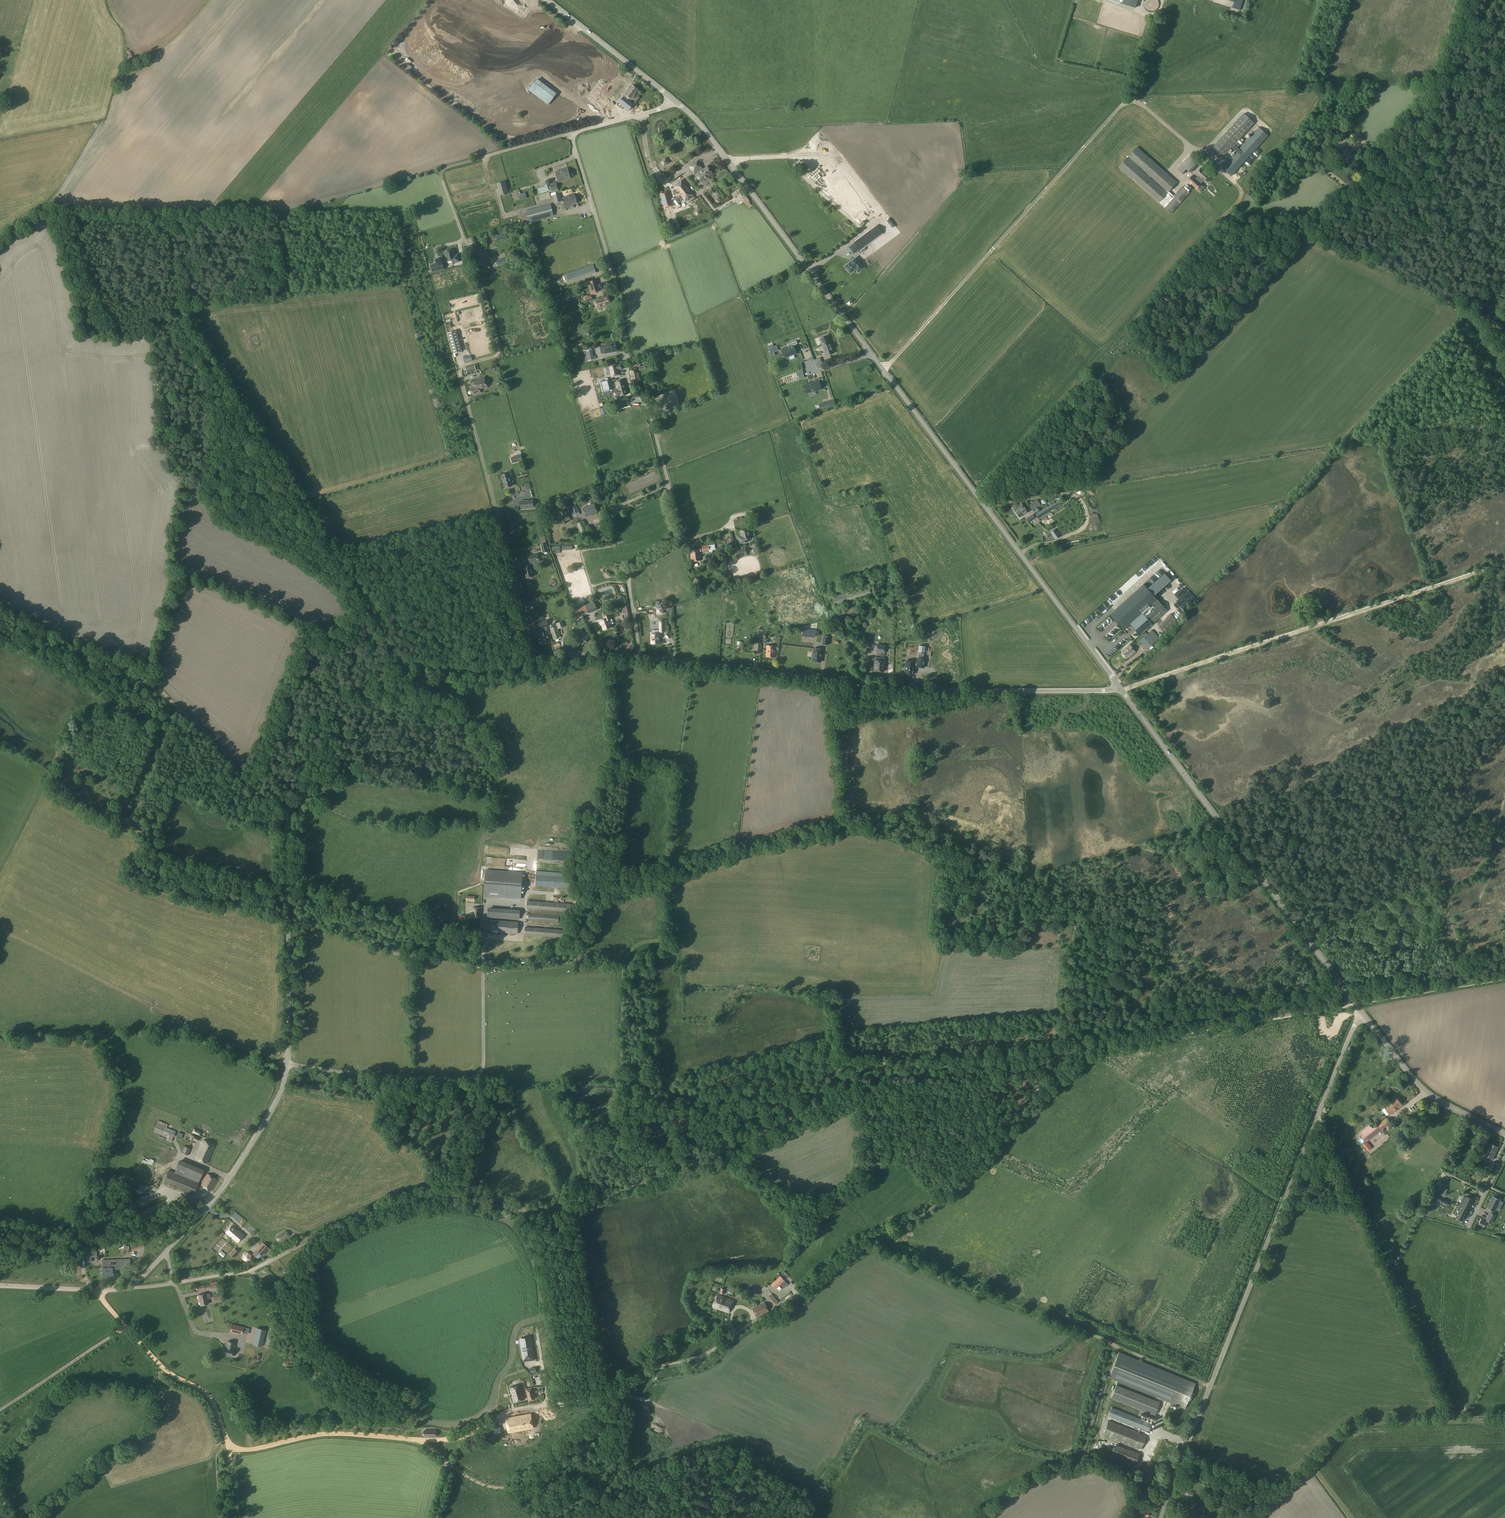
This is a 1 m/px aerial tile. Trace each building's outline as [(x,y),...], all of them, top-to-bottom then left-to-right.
[(606,90),(603,95),(608,98),(617,83),(613,81),(610,86),(606,83),(602,88),(606,90)] [(637,90),(633,86),(631,88),(629,87),(624,93),(625,93),(623,96),(624,97),(619,103),(629,110),(634,104),(628,100),(630,97),(631,98),(637,90)] [(604,117),(607,113),(600,106),(596,110),(604,117)] [(1244,113),(1213,146),(1224,157),(1255,123),(1244,113)] [(1232,175),(1268,135),(1259,127),(1223,167),(1232,175)] [(1345,149),(1343,147),(1349,141),(1345,137),(1337,145),(1341,149),(1343,151),(1341,153),(1343,155),(1341,157),(1345,160),(1346,159),(1348,161),(1353,156),(1346,148),(1345,149)] [(1315,155),(1322,149),(1319,145),(1312,151),(1315,155)] [(1174,195),(1169,192),(1177,182),(1137,146),(1119,167),(1159,203),(1159,202),(1164,206),(1163,207),(1171,214),(1190,192),(1183,186),(1174,195)] [(1190,172),(1200,160),(1192,152),(1177,169),(1182,174),(1187,168),(1190,172)] [(703,169),(701,167),(701,166),(697,161),(690,166),(694,172),(694,171),(696,174),(696,175),(701,182),(712,173),(707,166),(703,169)] [(453,177),(470,172),(468,165),(452,170),(453,177)] [(949,183),(956,176),(946,167),(939,174),(949,183)] [(1204,181),(1210,175),(1202,168),(1196,174),(1204,181)] [(563,172),(562,170),(556,172),(558,182),(564,180),(563,179),(566,178),(566,179),(570,178),(568,170),(563,172)] [(1197,190),(1202,184),(1192,175),(1187,181),(1197,190)] [(481,180),(452,184),(452,190),(482,185),(481,180)] [(693,195),(682,180),(674,186),(678,190),(679,189),(683,194),(681,195),(686,201),(693,195)] [(496,183),(500,195),(508,193),(505,181),(496,183)] [(552,190),(559,189),(557,182),(550,183),(552,190)] [(458,192),(460,199),(468,197),(466,190),(458,192)] [(852,190),(843,195),(857,222),(865,217),(852,190)] [(532,196),(534,202),(549,197),(547,191),(532,196)] [(666,191),(660,193),(664,208),(670,206),(666,191)] [(555,202),(562,200),(560,193),(553,195),(555,202)] [(565,208),(571,206),(570,205),(577,203),(575,195),(563,198),(565,208)] [(677,222),(679,227),(685,224),(684,221),(679,223),(676,215),(689,210),(687,203),(663,213),(665,217),(669,216),(674,229),(678,227),(676,222),(673,223),(672,220),(675,219),(676,222),(677,222)] [(530,221),(553,214),(550,204),(527,211),(530,221)] [(860,250),(883,233),(877,225),(854,242),(860,250)] [(487,256),(501,253),(499,248),(486,252),(487,256)] [(480,265),(488,262),(484,249),(476,252),(480,265)] [(454,255),(453,250),(445,251),(447,261),(452,260),(453,263),(460,261),(458,254),(454,255)] [(852,261),(845,266),(845,267),(845,268),(847,270),(848,270),(850,273),(851,272),(852,273),(854,271),(854,270),(856,269),(858,273),(861,270),(864,268),(856,257),(852,260),(852,261)] [(577,279),(597,273),(594,264),(566,274),(568,280),(576,277),(577,279)] [(597,280),(588,282),(592,292),(600,290),(597,280)] [(598,308),(611,305),(609,295),(595,299),(598,308)] [(453,352),(461,350),(456,331),(448,333),(453,352)] [(797,337),(788,339),(790,346),(802,344),(800,337),(804,336),(803,332),(796,334),(797,337)] [(826,355),(834,353),(828,336),(820,339),(826,355)] [(603,345),(604,352),(615,350),(614,342),(603,345)] [(618,365),(618,364),(609,366),(611,376),(620,374),(619,370),(622,369),(621,364),(618,365)] [(574,381),(604,375),(603,368),(573,374),(574,381)] [(815,368),(800,374),(803,383),(818,376),(815,368)] [(632,380),(639,378),(637,369),(630,371),(632,380)] [(477,390),(487,386),(484,378),(474,381),(477,390)] [(604,394),(613,391),(610,380),(600,382),(604,394)] [(617,396),(628,394),(625,380),(615,382),(617,389),(615,390),(617,396)] [(588,383),(591,395),(597,393),(593,382),(588,383)] [(804,409),(816,406),(815,403),(813,403),(810,390),(801,392),(803,402),(804,409)] [(602,395),(578,400),(579,407),(603,401),(602,395)] [(506,473),(501,475),(505,488),(512,485),(510,477),(512,477),(510,471),(505,472),(506,473)] [(573,514),(579,512),(573,498),(567,501),(573,514)] [(1032,510),(1041,505),(1038,500),(1029,506),(1032,510)] [(1038,519),(1061,504),(1059,500),(1035,514),(1038,519)] [(1020,517),(1027,512),(1020,503),(1013,508),(1020,517)] [(587,517),(598,512),(594,504),(583,508),(587,517)] [(580,535),(587,532),(582,521),(575,524),(580,535)] [(740,543),(746,542),(745,538),(753,537),(751,528),(740,530),(741,535),(738,536),(740,543)] [(1055,529),(1051,532),(1055,539),(1060,535),(1055,529)] [(737,557),(747,554),(745,548),(735,550),(737,557)] [(691,561),(701,560),(700,549),(690,549),(691,561)] [(525,578),(533,576),(532,571),(533,571),(532,567),(535,566),(534,561),(539,559),(538,553),(528,556),(531,565),(523,567),(525,578)] [(1140,635),(1167,611),(1144,585),(1110,615),(1123,630),(1130,623),(1140,635)] [(577,616),(581,614),(598,608),(595,602),(574,609),(577,616)] [(840,613),(842,620),(858,614),(856,608),(840,613)] [(603,630),(610,627),(608,620),(610,619),(608,612),(603,614),(604,619),(600,620),(603,630)] [(1165,630),(1175,619),(1169,613),(1158,624),(1165,630)] [(547,631),(546,627),(548,626),(547,620),(535,623),(537,629),(541,628),(542,633),(539,633),(542,644),(550,642),(547,631)] [(1116,624),(1110,631),(1112,633),(1118,626),(1116,624)] [(554,640),(561,637),(557,626),(550,629),(554,640)] [(583,645),(589,637),(581,629),(574,637),(583,645)] [(816,630),(803,629),(802,637),(815,638),(816,630)] [(1146,648),(1158,638),(1151,630),(1139,640),(1146,648)] [(651,643),(659,643),(659,634),(651,634),(651,643)] [(774,657),(775,646),(767,645),(766,657),(774,657)] [(884,653),(885,645),(877,645),(877,652),(884,653)] [(1126,659),(1135,652),(1130,645),(1121,651),(1126,659)] [(821,662),(822,649),(814,648),(813,652),(812,652),(812,656),(813,656),(812,661),(821,662)] [(884,661),(885,658),(875,657),(875,660),(874,670),(884,671),(885,661),(884,661)] [(915,661),(906,660),(905,673),(907,674),(911,675),(911,674),(913,674),(914,666),(917,666),(917,667),(924,667),(925,658),(918,658),(917,663),(914,662),(915,661)] [(575,888),(576,878),(535,875),(535,886),(575,888)] [(486,877),(485,897),(520,899),(521,878),(486,877)] [(570,911),(571,904),(528,901),(527,909),(570,911)] [(481,918),(481,908),(472,908),(472,918),(481,918)] [(509,918),(518,919),(519,911),(510,911),(509,918)] [(558,923),(559,916),(529,914),(528,921),(558,923)] [(517,934),(518,922),(489,920),(488,932),(517,934)] [(564,937),(565,930),(526,927),(525,934),(564,937)] [(1402,1105),(1397,1098),(1391,1103),(1390,1101),(1384,1106),(1390,1114),(1394,1111),(1394,1112),(1398,1109),(1397,1109),(1402,1105)] [(1367,1142),(1383,1128),(1391,1122),(1387,1117),(1373,1129),(1370,1126),(1364,1130),(1366,1133),(1362,1137),(1366,1142),(1363,1145),(1367,1150),(1371,1147),(1367,1142)] [(171,1139),(174,1132),(175,1131),(157,1123),(153,1131),(167,1137),(171,1139)] [(197,1141),(199,1138),(191,1135),(188,1142),(193,1144),(194,1140),(197,1141)] [(207,1163),(215,1145),(203,1140),(195,1158),(207,1163)] [(1493,1159),(1499,1147),(1491,1143),(1486,1152),(1484,1151),(1481,1158),(1486,1160),(1488,1156),(1493,1159)] [(188,1155),(191,1148),(184,1145),(181,1152),(188,1155)] [(199,1182),(204,1168),(180,1157),(174,1172),(169,1169),(164,1182),(194,1194),(199,1182)] [(133,1174),(133,1175),(133,1176),(133,1177),(134,1178),(134,1179),(135,1180),(135,1181),(136,1182),(137,1182),(137,1183),(138,1183),(139,1183),(139,1184),(140,1184),(141,1184),(142,1184),(143,1184),(144,1184),(145,1183),(146,1183),(147,1182),(148,1181),(149,1180),(150,1179),(150,1178),(150,1177),(151,1176),(151,1175),(151,1174),(150,1174),(150,1173),(150,1172),(150,1171),(149,1171),(149,1170),(148,1169),(147,1168),(146,1168),(145,1167),(144,1167),(143,1167),(142,1166),(141,1167),(140,1167),(139,1167),(138,1167),(137,1168),(136,1169),(135,1169),(135,1170),(134,1171),(134,1172),(134,1173),(133,1173),(133,1174)] [(210,1190),(217,1178),(209,1173),(202,1186),(210,1190)] [(1439,1182),(1435,1192),(1441,1195),(1446,1185),(1439,1182)] [(1446,1199),(1458,1205),(1463,1197),(1464,1197),(1466,1192),(1456,1187),(1454,1191),(1451,1190),(1446,1199)] [(144,1194),(147,1200),(153,1197),(150,1191),(144,1194)] [(1493,1223),(1498,1213),(1496,1212),(1497,1210),(1502,1199),(1493,1194),(1488,1205),(1494,1208),(1493,1210),(1491,1210),(1487,1220),(1493,1223)] [(156,1199),(153,1201),(158,1211),(161,1209),(156,1199)] [(1458,1205),(1446,1199),(1442,1208),(1444,1210),(1443,1213),(1452,1218),(1455,1213),(1454,1213),(1458,1205)] [(1457,1223),(1463,1226),(1474,1203),(1466,1200),(1456,1219),(1459,1220),(1457,1223)] [(243,1235),(232,1225),(226,1232),(237,1242),(243,1235)] [(287,1232),(285,1231),(278,1235),(276,1238),(278,1240),(280,1241),(288,1237),(289,1234),(287,1232)] [(269,1248),(263,1243),(257,1251),(253,1253),(255,1256),(260,1253),(263,1255),(269,1248)] [(238,1252),(234,1248),(230,1254),(233,1257),(238,1252)] [(103,1267),(103,1275),(112,1274),(112,1267),(130,1266),(130,1259),(102,1260),(103,1267)] [(759,1280),(762,1284),(768,1279),(771,1282),(774,1279),(769,1272),(759,1280)] [(206,1294),(206,1293),(198,1295),(200,1305),(208,1303),(207,1299),(210,1298),(209,1293),(206,1294)] [(729,1313),(733,1300),(717,1295),(713,1307),(729,1313)] [(757,1317),(769,1311),(767,1306),(765,1302),(753,1307),(757,1317)] [(242,1327),(231,1325),(230,1331),(241,1334),(242,1327)] [(262,1347),(266,1330),(257,1327),(253,1345),(262,1347)] [(505,1342),(511,1340),(508,1331),(502,1334),(505,1342)] [(534,1340),(526,1340),(526,1356),(534,1356),(534,1340)] [(233,1349),(234,1343),(228,1341),(226,1347),(224,1347),(222,1355),(232,1357),(234,1349),(233,1349)] [(1195,1383),(1119,1352),(1109,1377),(1171,1403),(1170,1406),(1172,1407),(1173,1404),(1185,1408),(1195,1383)] [(481,1362),(477,1364),(478,1366),(489,1363),(487,1358),(481,1360),(481,1362)] [(502,1366),(506,1382),(518,1378),(514,1363),(502,1366)] [(514,1402),(525,1399),(521,1385),(510,1388),(514,1402)] [(1155,1415),(1160,1402),(1116,1385),(1111,1398),(1155,1415)] [(535,1399),(532,1387),(526,1389),(529,1401),(535,1399)] [(1148,1431),(1152,1423),(1112,1407),(1109,1415),(1148,1431)] [(509,1432),(533,1428),(530,1414),(506,1419),(509,1432)] [(1141,1449),(1146,1436),(1109,1421),(1103,1434),(1141,1449)] [(1116,1445),(1110,1459),(1130,1467),(1132,1462),(1136,1464),(1139,1455),(1116,1445)] [(1186,1490),(1183,1497),(1191,1500),(1192,1497),(1191,1497),(1193,1493),(1186,1490)] [(1146,1517),(1148,1517),(1150,1511),(1142,1509),(1139,1517),(1138,1516),(1137,1517),(1146,1517)]
